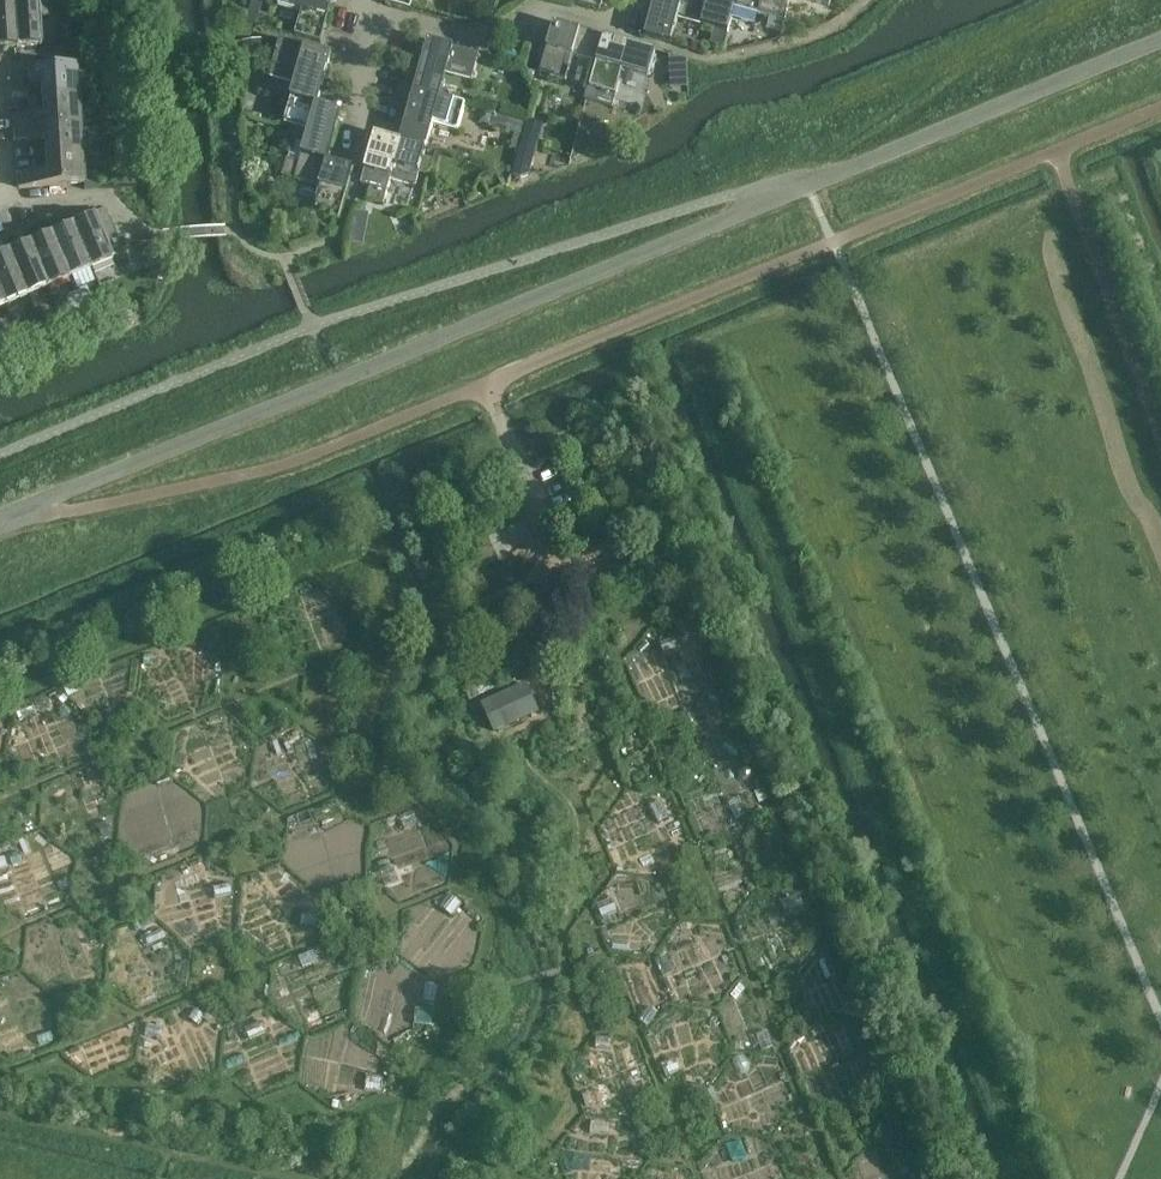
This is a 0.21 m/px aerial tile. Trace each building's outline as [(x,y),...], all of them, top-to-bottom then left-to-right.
[(0,0),(0,49),(16,49),(13,0),(7,0),(0,0)] [(16,49),(40,47),(38,17),(51,16),(50,0),(13,0),(16,49)] [(277,4),(302,11),(295,35),(321,42),(333,0),(278,0),(277,4)] [(386,3),(412,10),(415,0),(386,0),(386,3)] [(574,2),(600,9),(603,0),(574,0),(574,2)] [(649,22),(645,36),(671,43),(678,19),(702,26),(709,0),(708,0),(655,0),(649,22)] [(727,33),(728,33),(735,8),(760,15),(764,0),(708,0),(709,0),(702,26),(727,33)] [(760,15),(785,22),(791,0),(764,0),(760,15)] [(606,38),(555,23),(540,74),(566,82),(573,56),(597,63),(598,64),(606,38)] [(597,63),(590,88),(599,91),(596,104),(612,109),(623,70),(647,78),(655,52),(606,38),(598,64),(597,63)] [(258,39),(242,42),(244,54),(260,51),(258,39)] [(317,105),(317,104),(331,54),(279,40),(269,78),(294,85),(291,98),(317,105)] [(479,55),(450,47),(429,41),(414,91),(440,99),(440,98),(447,75),(472,82),(479,55)] [(87,72),(105,71),(105,60),(87,61),(87,72)] [(42,101),(78,99),(77,68),(28,71),(29,85),(41,85),(42,101)] [(414,91),(400,141),(400,142),(426,149),(433,124),(458,131),(465,105),(440,98),(440,99),(414,91)] [(328,161),(328,160),(331,148),(342,111),(317,104),(317,105),(291,98),(284,123),(309,130),(302,155),(327,162),(328,161)] [(15,132),(22,131),(80,128),(78,99),(42,101),(43,118),(14,120),(15,132)] [(527,123),(498,114),(493,128),(523,137),(527,123)] [(80,128),(22,131),(15,132),(15,144),(45,142),(45,157),(82,155),(80,128)] [(400,141),(375,134),(361,185),(366,187),(370,187),(368,199),(383,203),(390,179),(415,186),(419,173),(426,149),(400,142),(400,141)] [(17,176),(18,190),(83,186),(83,191),(102,190),(102,179),(83,180),(82,155),(45,157),(46,174),(17,176)] [(302,155),(300,163),(287,160),(283,177),(320,187),(313,212),(339,219),(353,168),(328,161),(327,162),(302,155)] [(72,226),(90,270),(122,256),(104,213),(72,226)] [(68,279),(90,270),(72,226),(50,235),(68,279)] [(48,287),(68,279),(50,235),(30,244),(48,287)] [(30,244),(8,253),(26,296),(48,287),(30,244)] [(0,256),(0,295),(4,305),(26,296),(8,253),(0,256)] [(75,294),(82,311),(92,307),(86,293),(82,291),(75,294)] [(82,311),(75,294),(68,297),(66,302),(71,315),(82,311)] [(32,312),(39,329),(50,325),(44,311),(39,309),(32,312)] [(39,329),(32,312),(26,315),(24,320),(29,333),(39,329)] [(482,705),(494,731),(537,712),(526,686),(482,705)]
